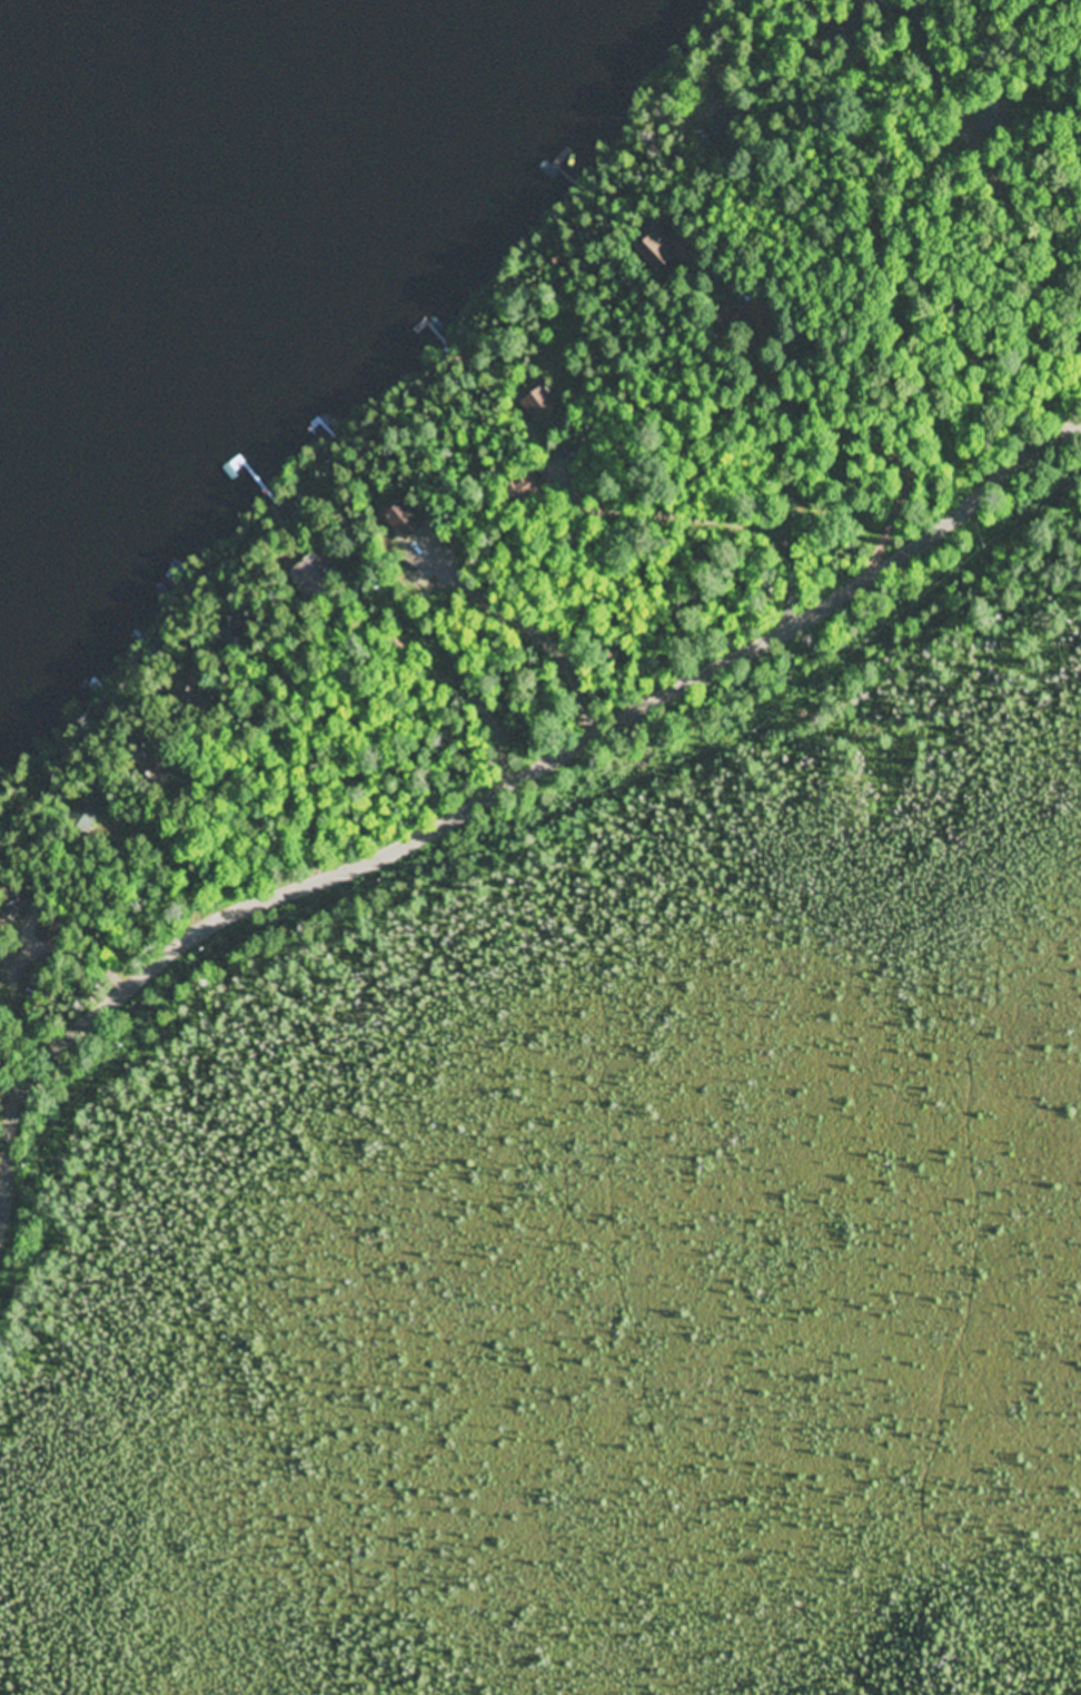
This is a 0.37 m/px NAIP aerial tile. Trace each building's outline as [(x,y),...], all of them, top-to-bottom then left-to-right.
[(96,812),(83,804),(69,827),(82,835),(96,812)]
